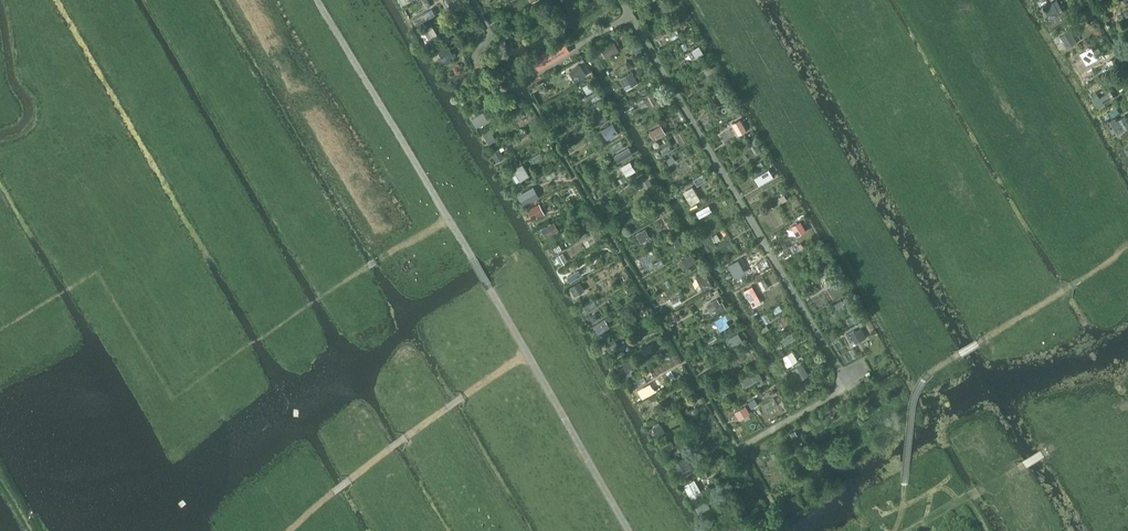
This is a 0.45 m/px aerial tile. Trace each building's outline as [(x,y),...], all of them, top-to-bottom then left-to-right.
[(1054,0),(1043,7),(1050,19),(1061,13),(1054,0)] [(432,25),(420,32),(426,42),(438,35),(432,25)] [(1070,30),(1060,36),(1067,48),(1077,42),(1070,30)] [(564,40),(532,58),(538,70),(570,51),(564,40)] [(613,41),(600,48),(605,56),(606,58),(615,52),(619,51),(614,43),(613,41)] [(445,45),(437,50),(439,53),(439,54),(444,62),(445,61),(447,65),(452,61),(450,58),(454,55),(449,47),(447,48),(445,45)] [(698,45),(691,50),(696,58),(704,53),(698,45)] [(1088,59),(1075,66),(1082,78),(1088,75),(1086,71),(1093,67),(1088,59)] [(580,64),(569,71),(575,82),(587,75),(580,64)] [(632,71),(620,78),(624,86),(636,79),(632,71)] [(592,81),(583,86),(587,93),(596,88),(594,84),(596,83),(594,81),(593,82),(592,81)] [(724,91),(717,95),(721,102),(727,99),(726,96),(727,96),(724,91)] [(590,104),(601,98),(598,92),(586,98),(590,104)] [(1096,92),(1091,95),(1094,100),(1093,101),(1097,107),(1098,107),(1099,109),(1106,105),(1104,103),(1111,99),(1107,93),(1100,97),(1096,92)] [(652,106),(648,100),(640,104),(644,111),(652,106)] [(599,105),(594,108),(595,110),(601,120),(602,122),(607,119),(599,105)] [(483,111),(471,118),(476,127),(489,120),(483,111)] [(1109,120),(1117,134),(1127,127),(1127,120),(1125,115),(1117,120),(1115,117),(1109,120)] [(740,119),(732,124),(739,135),(747,130),(740,119)] [(613,122),(602,128),(608,139),(619,132),(613,122)] [(661,125),(649,132),(653,138),(655,136),(657,139),(666,133),(661,125)] [(490,129),(483,133),(489,144),(496,140),(490,129)] [(614,153),(625,147),(622,141),(610,147),(614,153)] [(755,142),(750,145),(755,155),(760,152),(755,142)] [(503,146),(491,153),(496,160),(504,156),(501,151),(505,149),(503,146)] [(629,147),(614,155),(618,162),(633,154),(629,147)] [(673,156),(667,160),(670,164),(676,161),(673,156)] [(629,160),(619,166),(623,173),(633,168),(629,160)] [(523,163),(514,169),(520,180),(530,175),(523,163)] [(769,168),(755,177),(760,184),(774,176),(769,168)] [(703,174),(694,180),(698,186),(707,181),(703,174)] [(649,177),(641,181),(648,192),(655,188),(649,177)] [(690,193),(686,196),(691,205),(701,199),(692,186),(688,189),(690,193)] [(533,187),(519,195),(524,205),(539,197),(533,187)] [(784,194),(779,197),(782,202),(787,199),(784,194)] [(658,199),(652,202),(656,209),(662,206),(658,199)] [(539,203),(528,209),(533,220),(545,214),(539,203)] [(709,204),(696,212),(699,218),(713,210),(709,204)] [(801,221),(793,226),(799,235),(807,230),(801,221)] [(554,222),(541,229),(546,237),(559,230),(554,222)] [(646,228),(637,233),(642,241),(651,236),(646,228)] [(717,233),(712,237),(715,242),(720,239),(717,233)] [(682,243),(679,239),(671,243),(674,248),(682,243)] [(807,249),(814,244),(812,240),(804,245),(807,249)] [(559,243),(549,249),(551,252),(553,251),(555,255),(563,250),(559,243)] [(568,262),(564,254),(557,258),(561,266),(568,262)] [(692,254),(682,259),(686,266),(696,261),(692,254)] [(744,272),(738,260),(729,265),(735,277),(744,272)] [(586,276),(596,271),(594,265),(583,271),(586,276)] [(691,274),(700,269),(699,265),(689,270),(691,274)] [(578,270),(566,277),(568,282),(581,274),(578,270)] [(705,271),(696,276),(703,290),(713,285),(705,271)] [(832,275),(825,280),(829,285),(836,281),(832,275)] [(764,279),(758,282),(762,291),(769,288),(764,279)] [(580,281),(570,287),(575,296),(585,290),(580,281)] [(752,286),(744,290),(753,306),(761,301),(752,286)] [(715,299),(712,293),(704,298),(706,303),(715,299)] [(717,298),(706,304),(712,315),(726,307),(722,301),(720,302),(717,298)] [(846,307),(842,300),(833,305),(837,312),(846,307)] [(594,301),(583,307),(587,314),(598,308),(594,301)] [(730,311),(715,320),(721,330),(724,329),(730,325),(727,320),(734,316),(730,311)] [(856,313),(846,319),(850,326),(860,320),(856,313)] [(604,318),(593,325),(601,338),(607,334),(604,331),(610,327),(604,318)] [(854,330),(846,334),(850,343),(862,336),(864,340),(867,338),(862,329),(855,332),(854,330)] [(738,332),(726,339),(730,347),(741,341),(744,346),(748,343),(745,338),(742,340),(738,332)] [(792,334),(781,341),(785,347),(796,340),(792,334)] [(718,342),(715,336),(707,340),(710,346),(718,342)] [(615,339),(605,345),(611,353),(620,348),(615,339)] [(656,356),(650,345),(640,350),(646,361),(656,356)] [(733,362),(737,369),(739,368),(755,358),(753,355),(755,354),(753,349),(748,352),(749,353),(735,361),(733,362)] [(792,350),(781,357),(787,367),(798,360),(792,350)] [(722,359),(719,354),(713,357),(716,362),(722,359)] [(630,358),(617,366),(623,375),(631,371),(635,368),(630,358)] [(802,363),(792,369),(799,381),(809,374),(802,363)] [(758,370),(741,380),(745,387),(760,379),(762,382),(764,381),(762,379),(762,377),(758,370)] [(645,387),(639,390),(643,397),(655,391),(653,389),(660,385),(658,380),(651,384),(652,386),(646,389),(645,387)] [(774,397),(763,404),(767,411),(778,405),(774,397)] [(749,402),(752,407),(758,404),(754,398),(749,402)] [(656,411),(651,400),(638,407),(644,417),(656,411)] [(665,413),(676,407),(673,401),(662,407),(665,413)] [(749,412),(746,406),(735,411),(739,418),(749,412)] [(656,427),(653,428),(657,437),(666,432),(661,424),(660,424),(659,422),(654,424),(656,427)] [(671,437),(659,444),(661,448),(663,447),(665,451),(675,445),(671,437)] [(686,455),(674,462),(682,477),(694,470),(686,455)] [(694,479),(684,485),(690,496),(688,497),(691,503),(704,495),(694,479)] [(821,485),(809,492),(814,501),(826,494),(823,490),(826,489),(824,485),(821,486),(821,485)] [(705,497),(691,504),(693,507),(694,506),(695,508),(697,507),(699,512),(710,507),(705,497)]
